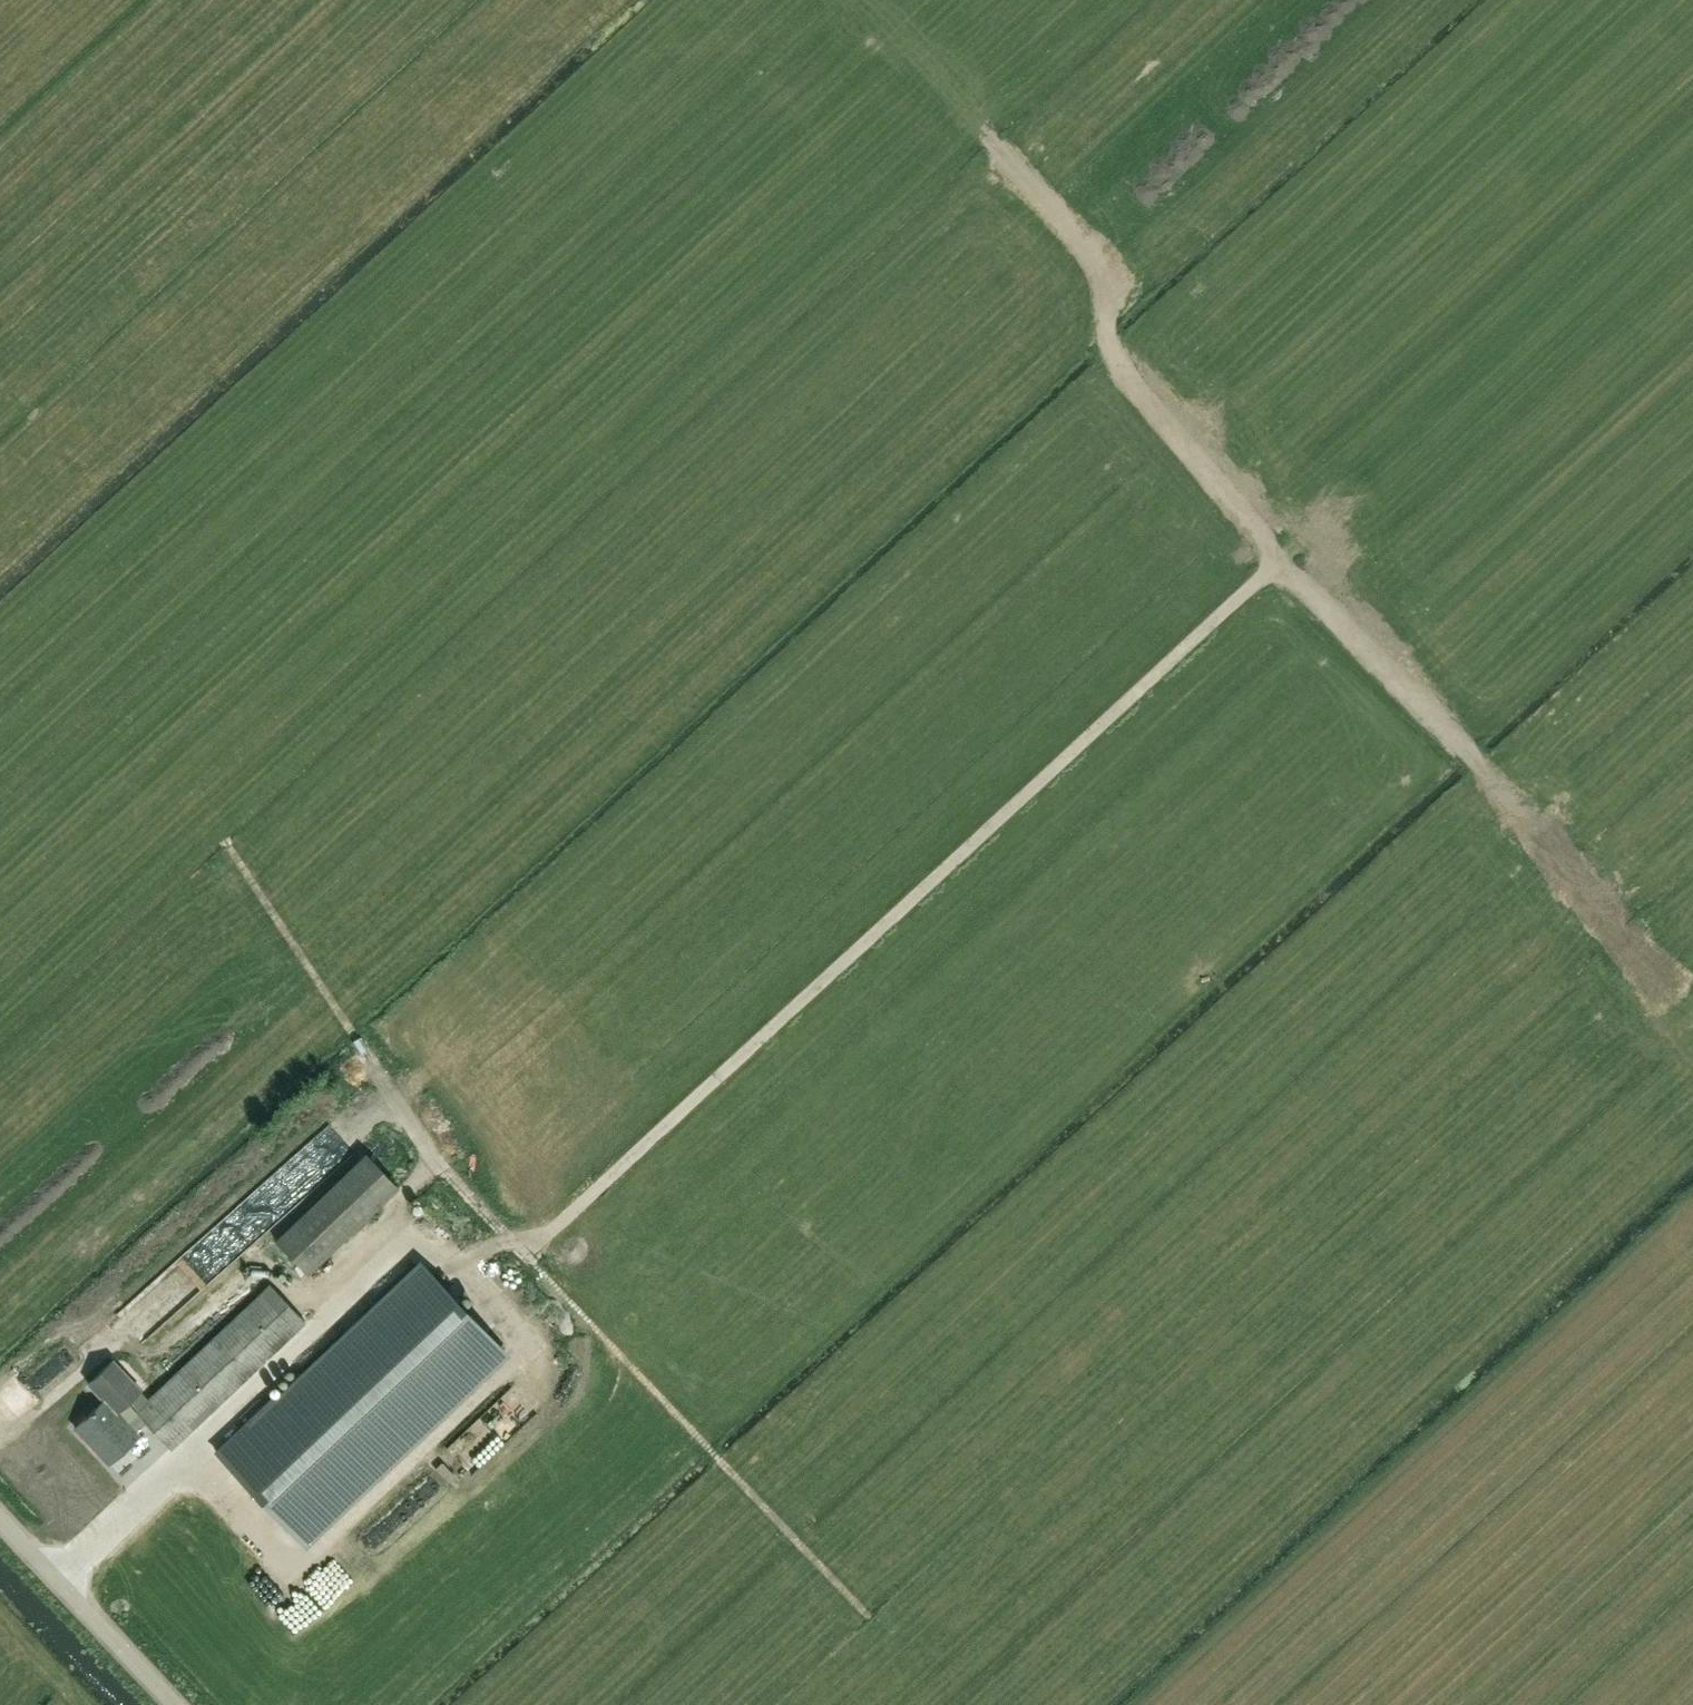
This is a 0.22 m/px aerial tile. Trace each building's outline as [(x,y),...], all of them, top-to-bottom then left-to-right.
[(362,1097),(349,1108),(356,1117),(369,1105),(362,1097)] [(337,1119),(237,1218),(252,1234),(352,1134),(337,1119)] [(365,1152),(274,1240),(307,1275),(398,1187),(365,1152)] [(421,1261),(219,1451),(304,1541),(505,1351),(421,1261)] [(136,1432),(146,1423),(170,1450),(306,1322),(269,1283),(147,1397),(141,1392),(143,1390),(113,1358),(86,1384),(102,1400),(74,1427),(107,1463),(138,1434),(136,1432)]
